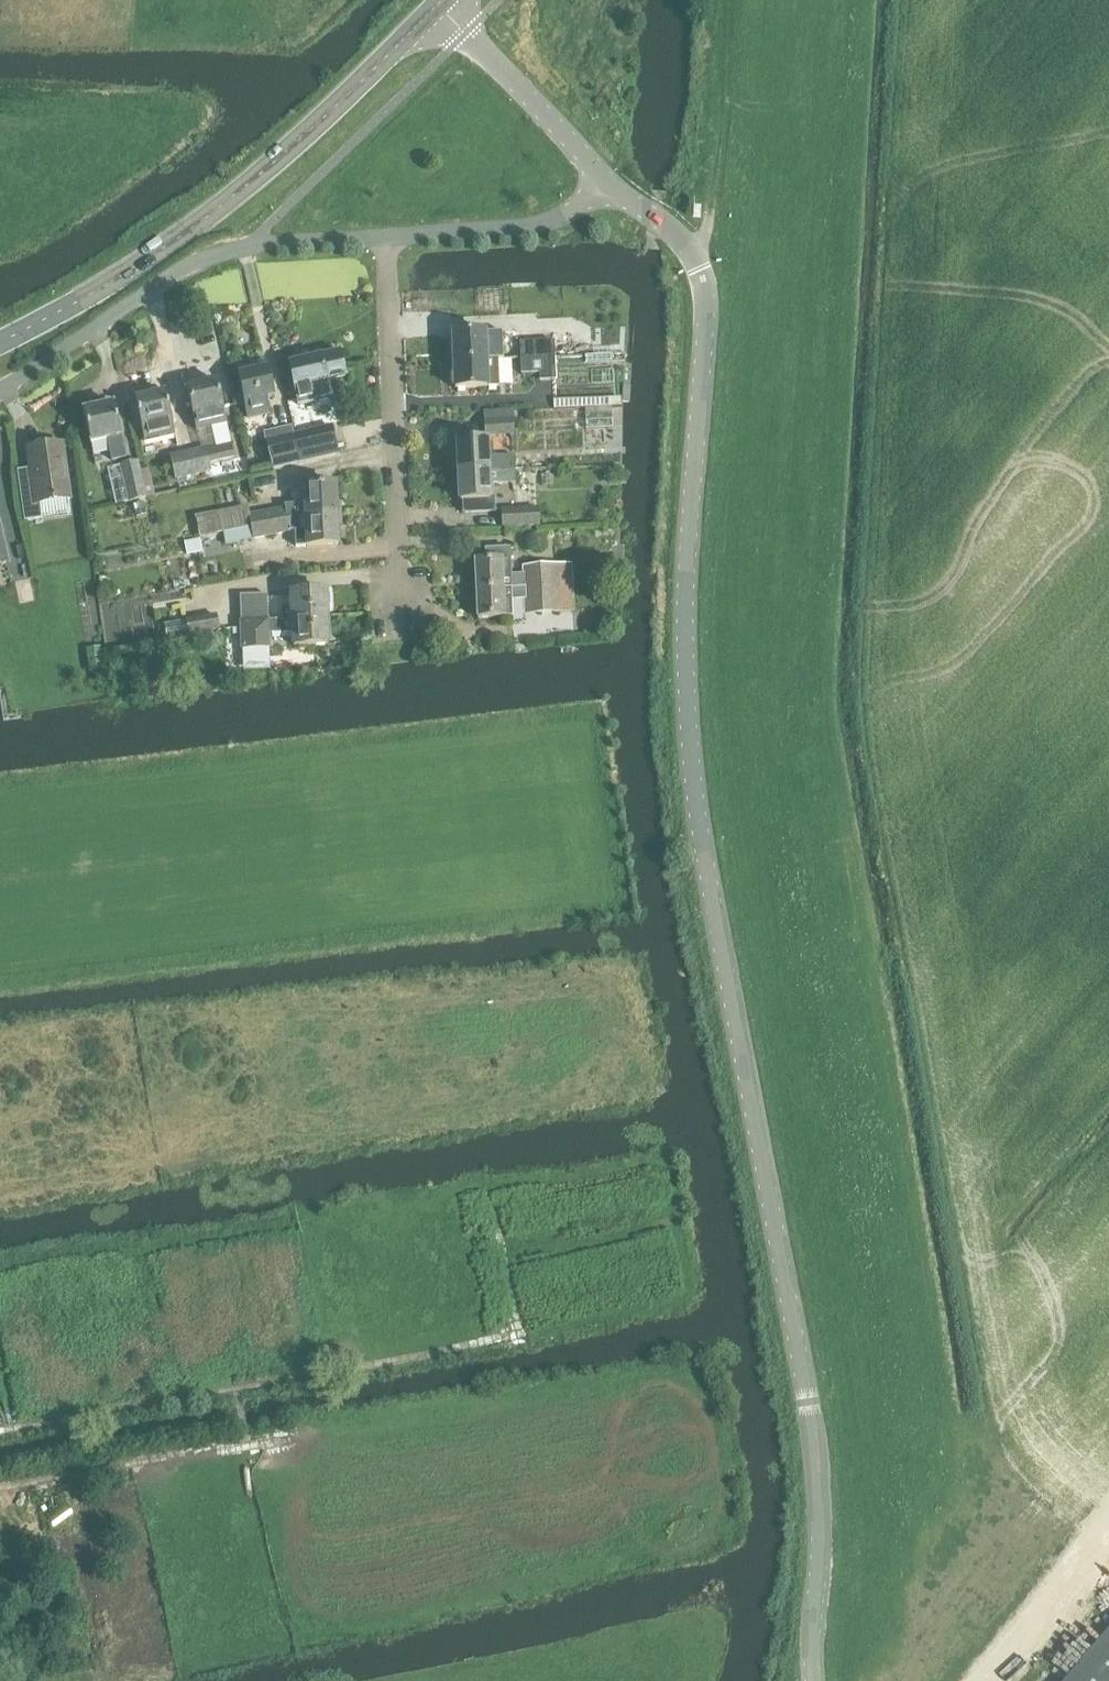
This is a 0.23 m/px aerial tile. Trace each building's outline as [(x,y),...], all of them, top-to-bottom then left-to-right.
[(453,360),(497,358),(497,349),(484,349),(483,330),(452,332),(453,360)] [(519,341),(520,357),(554,356),(553,339),(519,341)] [(298,405),(313,402),(312,399),(329,395),(326,381),(344,377),(339,352),(288,364),(293,388),(294,388),(298,405)] [(521,372),(539,371),(540,379),(555,378),(554,356),(520,357),(521,372)] [(497,358),(453,360),(455,387),(498,385),(497,358)] [(237,372),(247,418),(268,414),(265,400),(272,399),(265,367),(237,372)] [(186,388),(196,431),(200,449),(188,452),(193,476),(235,466),(215,381),(186,388)] [(134,400),(141,427),(144,441),(161,437),(161,440),(174,437),(164,393),(134,400)] [(112,460),(125,458),(113,405),(83,412),(90,443),(107,439),(112,460)] [(485,435),(514,434),(513,418),(485,419),(485,435)] [(337,453),(330,425),(294,434),(301,461),(337,453)] [(266,440),(273,468),(301,461),(294,434),(266,440)] [(458,471),(514,469),(514,459),(486,460),(486,440),(457,441),(458,471)] [(38,504),(68,500),(61,446),(26,451),(28,470),(16,472),(23,521),(40,519),(38,504)] [(193,476),(188,452),(168,457),(173,481),(193,476)] [(140,474),(138,464),(119,468),(128,503),(143,500),(137,475),(140,474)] [(493,497),(488,497),(488,487),(515,485),(514,469),(458,471),(460,500),(463,499),(464,511),(493,510),(493,497)] [(148,472),(140,474),(137,475),(143,500),(154,497),(148,472)] [(299,516),(335,514),(334,484),(303,485),(304,503),(249,515),(247,515),(249,527),(250,530),(286,523),(285,518),(299,516)] [(503,526),(537,525),(537,507),(502,509),(503,526)] [(247,515),(249,515),(248,510),(195,520),(198,537),(249,527),(247,515)] [(293,546),(336,544),(335,514),(299,516),(285,518),(286,523),(250,530),(251,538),(288,531),(293,531),(293,546)] [(485,561),(474,561),(475,589),(571,585),(571,563),(522,565),(523,574),(510,575),(508,548),(485,550),(485,561)] [(571,585),(475,589),(477,618),(511,617),(511,600),(524,600),(524,614),(572,612),(571,585)] [(281,620),(326,618),(325,610),(329,610),(328,594),(325,594),(325,591),(291,592),(291,608),(280,608),(281,620)] [(238,595),(240,624),(251,622),(251,621),(266,620),(265,594),(238,595)] [(185,620),(187,634),(217,629),(215,615),(185,620)] [(267,646),(327,644),(326,618),(281,620),(281,623),(267,623),(268,620),(251,621),(251,622),(240,624),(240,625),(241,648),(267,647),(267,646)] [(1069,1680),(1108,1680),(1108,1634),(1069,1680)]
